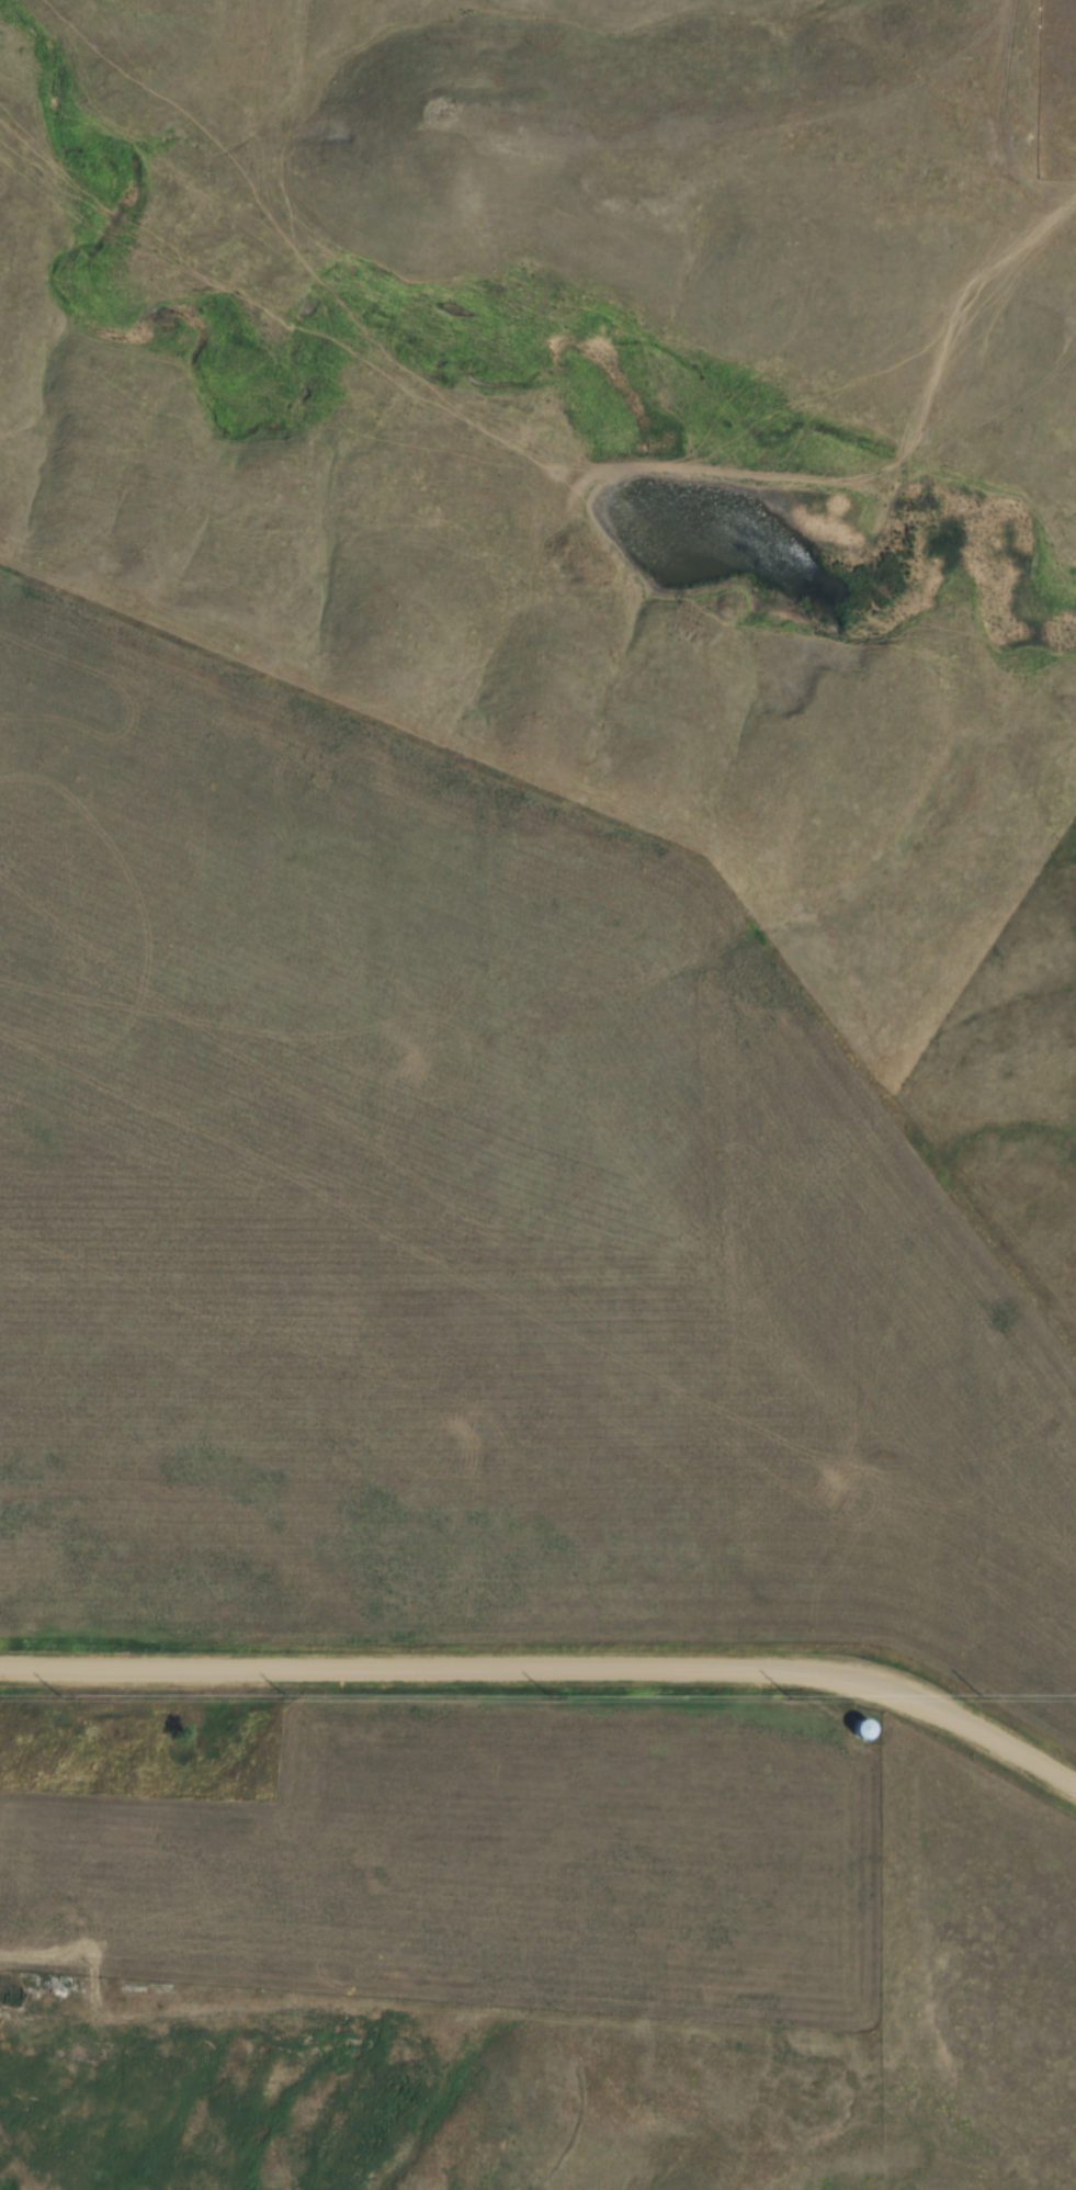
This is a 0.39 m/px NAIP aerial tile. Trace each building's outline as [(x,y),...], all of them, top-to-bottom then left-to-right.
[(872,1718),(858,1728),(867,1740),(881,1730),(872,1718)]
